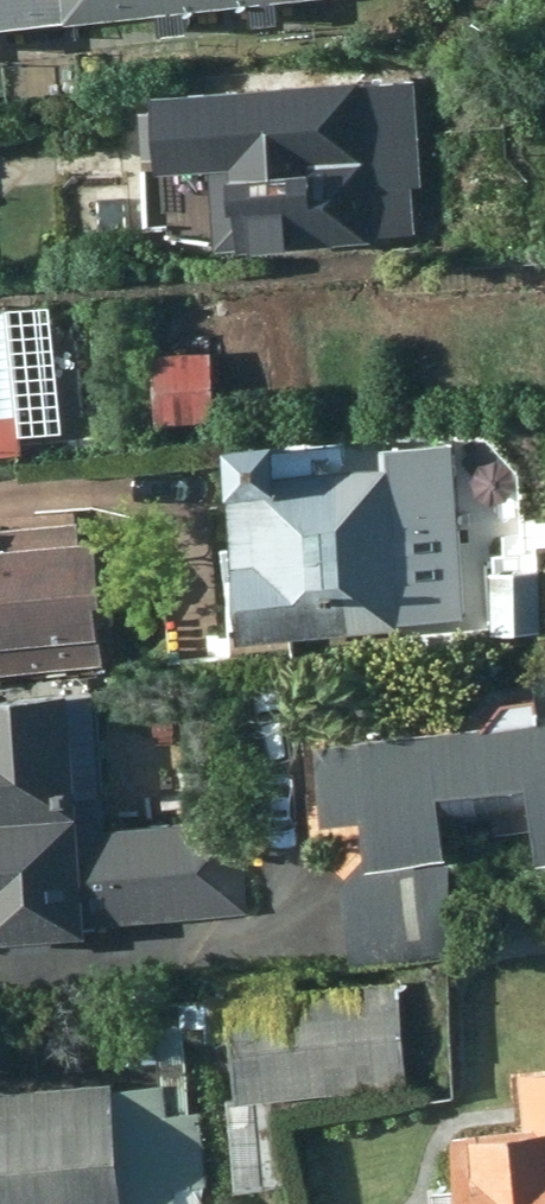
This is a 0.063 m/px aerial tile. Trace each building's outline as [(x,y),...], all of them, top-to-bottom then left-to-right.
[(5,37),(3,12),(74,6),(72,3),(89,2),(88,0),(0,0),(0,37),(5,37)] [(164,19),(193,17),(192,0),(163,0),(164,19)] [(254,13),(284,12),(283,0),(253,0),(254,13)] [(366,65),(158,73),(161,159),(216,157),(220,236),(376,230),(376,223),(424,221),(418,71),(366,73),(366,65)] [(22,443),(10,293),(0,294),(0,445),(22,443)] [(218,418),(214,345),(153,347),(158,423),(218,418)] [(280,418),(228,419),(237,542),(226,542),(233,626),(473,606),(458,439),(387,443),(389,453),(321,457),(320,433),(282,434),(280,418)] [(4,665),(3,650),(120,638),(107,504),(93,505),(92,497),(5,504),(5,507),(8,527),(0,527),(0,666),(4,665)] [(536,561),(497,564),(501,624),(539,621),(536,561)] [(12,926),(14,943),(56,941),(55,923),(242,909),(235,816),(120,824),(121,851),(86,853),(71,683),(0,689),(0,927),(12,926)] [(323,730),(328,809),(372,806),(374,843),(345,874),(354,959),(451,948),(456,848),(456,834),(537,825),(541,857),(544,856),(544,715),(323,730)] [(201,1109),(194,1109),(187,1024),(211,1021),(212,1035),(238,1032),(242,1095),(408,1083),(398,981),(304,988),(301,966),(218,974),(219,993),(159,999),(165,1071),(0,1086),(0,1203),(209,1203),(201,1109)] [(458,1129),(464,1186),(444,1187),(446,1203),(544,1203),(544,1070),(521,1073),(526,1122),(458,1129)]
